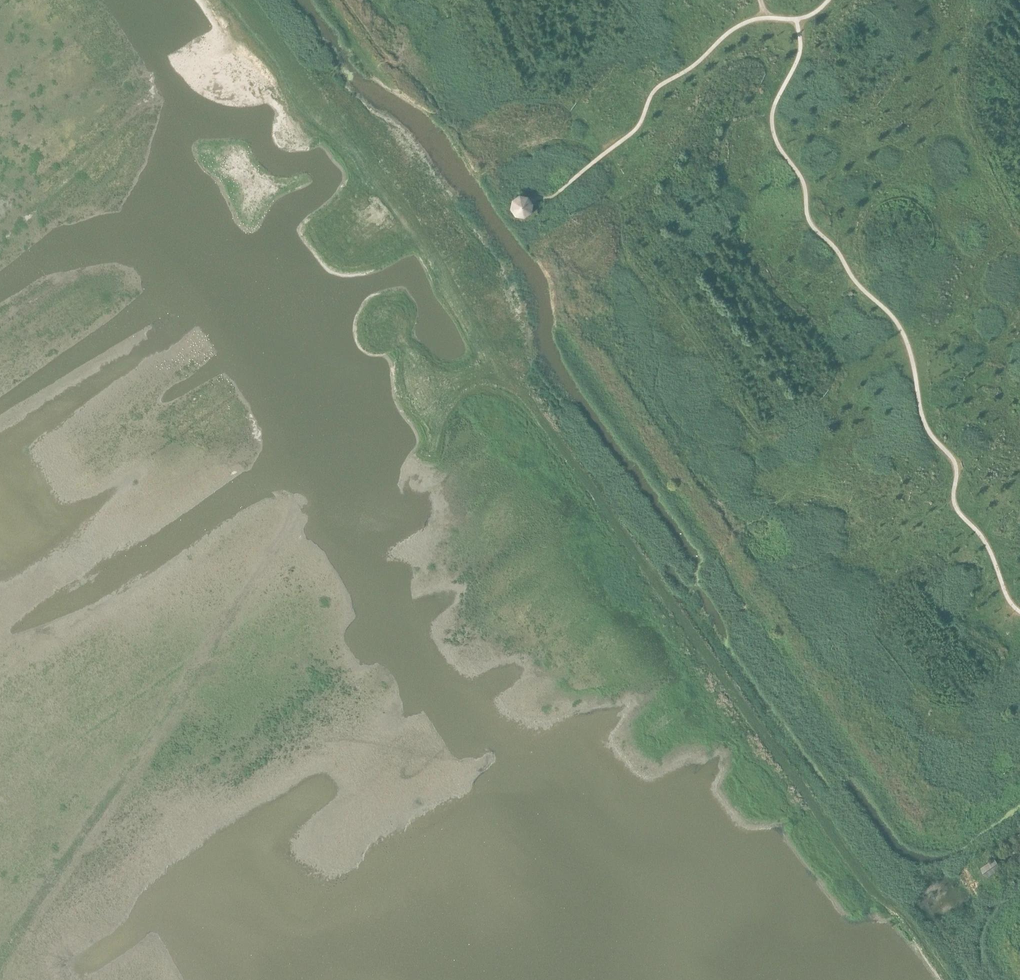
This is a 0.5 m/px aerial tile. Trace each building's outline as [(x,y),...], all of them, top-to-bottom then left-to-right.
[(532,212),(533,203),(528,195),(519,194),(512,199),(510,208),(516,216),(524,217),(532,212)] [(985,868),(991,876),(1001,868),(996,860),(985,868)]
